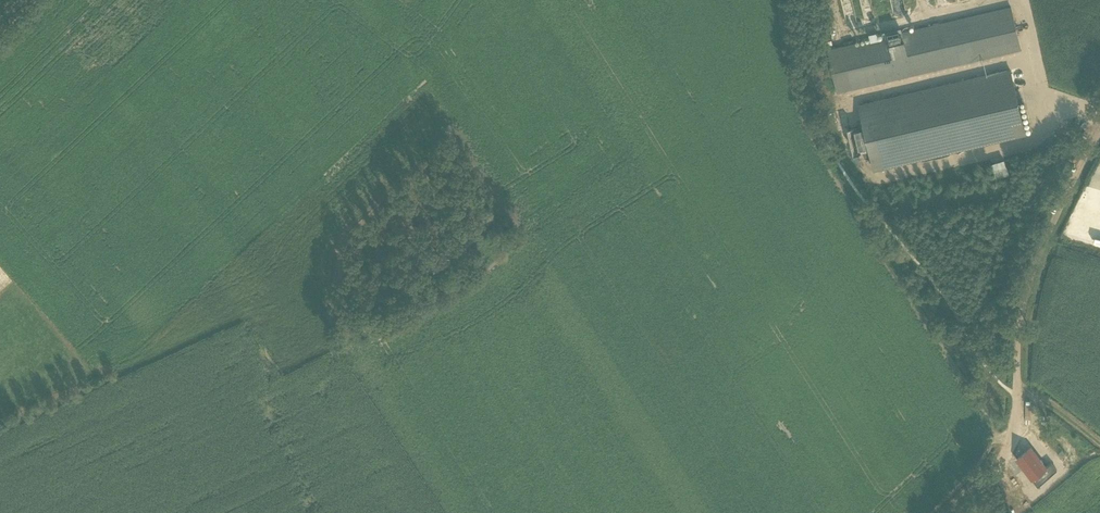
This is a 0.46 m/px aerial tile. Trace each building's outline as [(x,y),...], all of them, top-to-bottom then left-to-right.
[(827,50),(837,93),(1020,51),(1010,7),(939,24),(938,23),(933,24),(933,25),(827,50)] [(860,107),(874,169),(1024,134),(1010,71),(860,107)] [(1047,454),(1050,458),(1055,454),(1045,439),(1039,444),(1046,454),(1047,454)] [(1032,479),(1037,485),(1057,471),(1051,463),(1046,467),(1030,448),(1017,460),(1033,478),(1032,479)]
